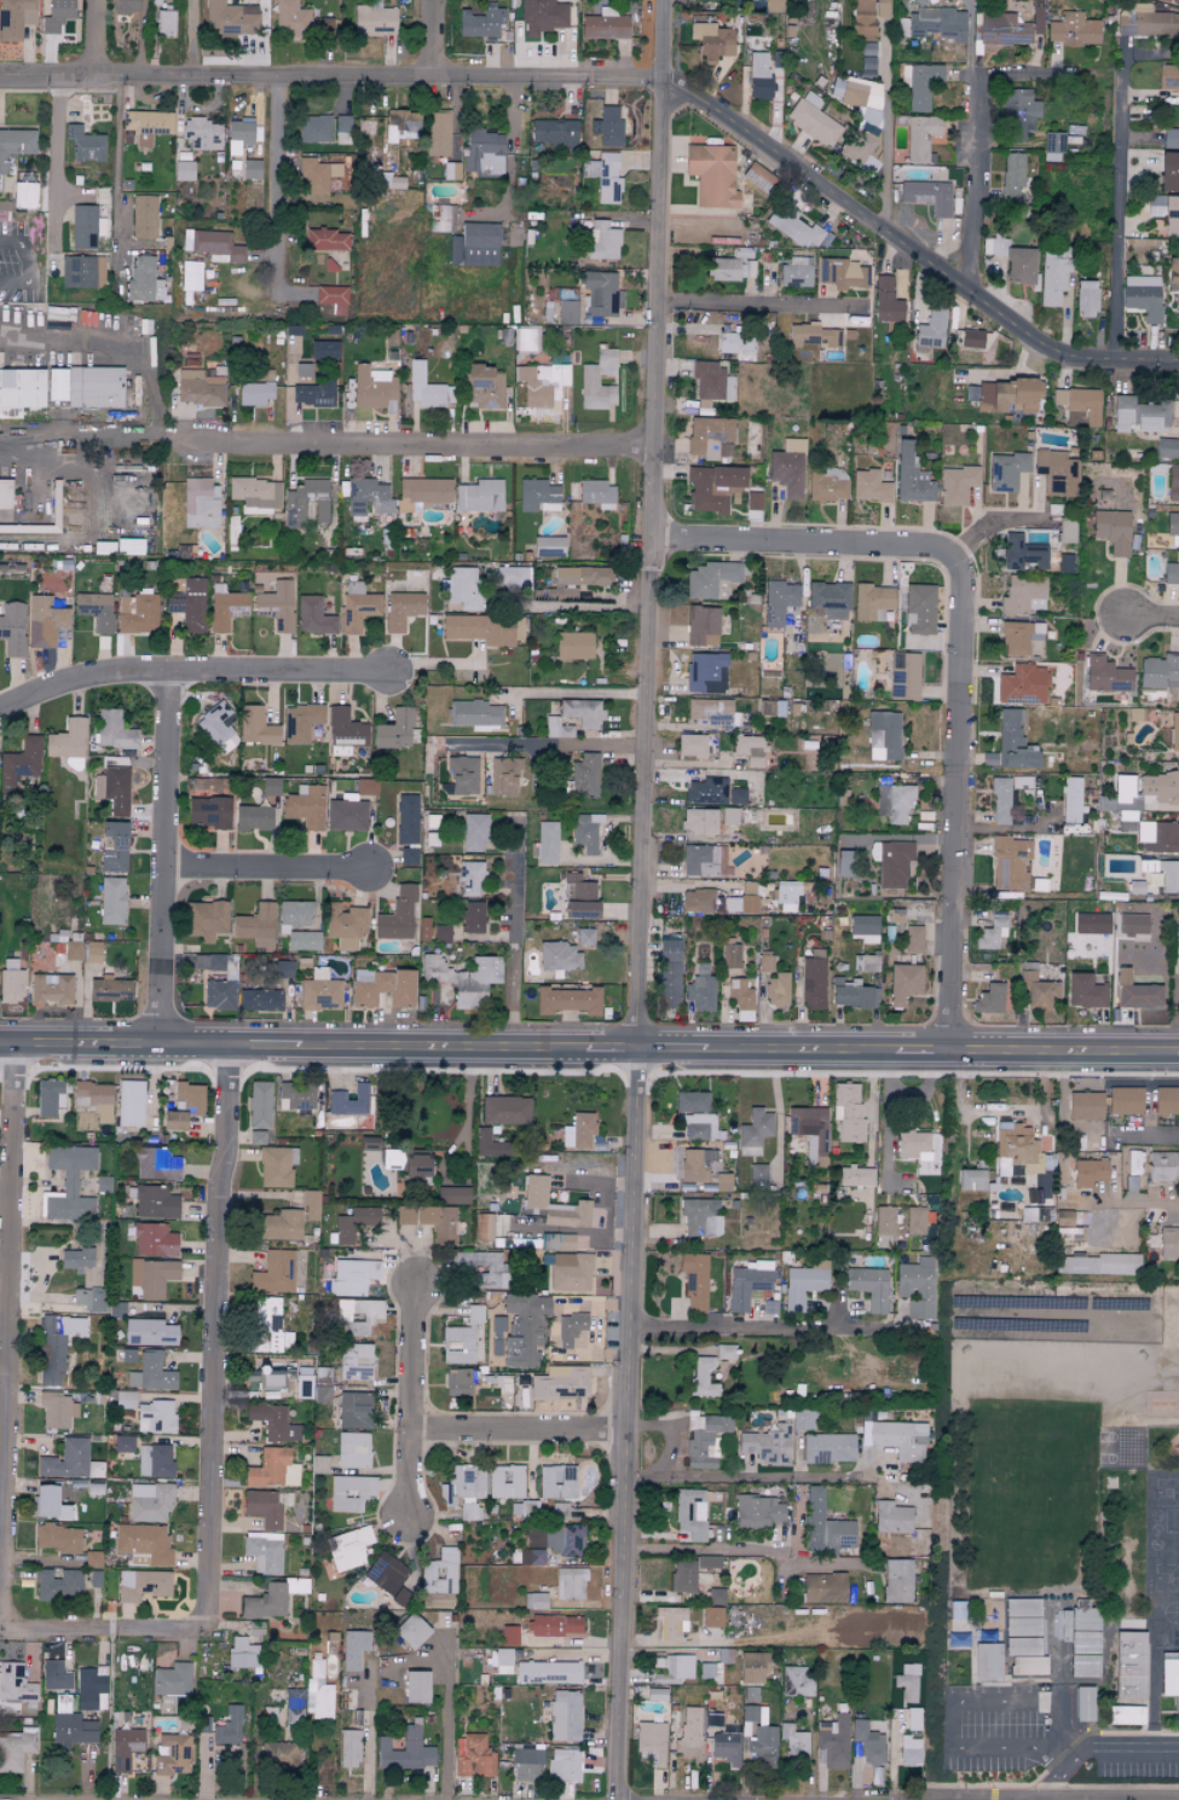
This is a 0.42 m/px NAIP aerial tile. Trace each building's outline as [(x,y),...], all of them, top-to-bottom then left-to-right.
[(21,42),(21,24),(36,25),(36,0),(0,0),(0,42),(21,42)] [(74,0),(49,0),(49,17),(42,17),(41,34),(60,35),(60,20),(73,20),(74,0)] [(138,15),(138,0),(115,0),(114,14),(138,15)] [(258,35),(259,7),(224,6),(224,0),(206,0),(206,34),(258,35)] [(275,36),(310,36),(310,10),(297,10),(297,0),(275,0),(275,36)] [(554,4),(554,0),(522,0),(523,39),(538,39),(538,30),(567,29),(567,4),(554,4)] [(852,36),(872,36),(873,0),(853,0),(852,36)] [(890,0),(877,0),(876,17),(889,18),(890,0)] [(459,10),(458,36),(497,38),(497,23),(505,24),(505,9),(495,9),(496,3),(483,2),(483,17),(470,16),(470,10),(459,10)] [(1032,34),(1041,34),(1042,3),(1032,2),(1032,34)] [(1178,38),(1178,13),(1149,13),(1150,3),(1131,3),(1131,10),(1117,10),(1117,38),(1178,38)] [(354,36),(396,36),(396,5),(354,5),(354,36)] [(582,38),(628,39),(629,16),(615,16),(615,7),(599,7),(599,17),(582,16),(582,38)] [(966,10),(916,9),(916,17),(898,16),(898,35),(938,36),(938,40),(965,40),(966,10)] [(174,37),(175,11),(157,11),(156,36),(174,37)] [(1101,20),(1083,20),(1083,12),(1048,11),(1048,42),(1061,42),(1061,45),(1100,46),(1101,20)] [(1030,44),(1031,23),(1014,23),(1015,14),(980,13),(979,43),(1030,44)] [(333,18),(313,18),(313,38),(333,38),(333,18)] [(689,24),(689,40),(699,40),(699,56),(704,56),(704,65),(716,65),(715,57),(734,57),(734,29),(716,29),(716,24),(689,24)] [(875,42),(861,43),(861,56),(876,55),(875,42)] [(769,100),(770,53),(749,53),(748,100),(769,100)] [(875,57),(861,57),(861,78),(876,78),(875,57)] [(1161,63),(1160,88),(1178,88),(1178,64),(1161,63)] [(929,112),(930,83),(943,84),(943,66),(901,64),(901,86),(909,86),(908,112),(929,112)] [(883,85),(845,77),(844,80),(833,78),(830,95),(840,97),(839,102),(878,111),(883,85)] [(1031,89),(1003,89),(1003,142),(1025,142),(1025,131),(1034,131),(1034,118),(1040,118),(1040,101),(1031,101),(1031,89)] [(817,111),(823,100),(803,90),(786,122),(831,147),(843,125),(817,111)] [(622,147),(622,120),(618,120),(618,107),(601,107),(600,121),(590,121),(590,134),(599,134),(599,146),(622,147)] [(151,148),(152,134),(173,134),(173,113),(123,111),(122,132),(134,132),(134,148),(151,148)] [(418,112),(385,111),(385,141),(418,142),(418,112)] [(450,111),(427,111),(425,157),(449,157),(450,111)] [(298,116),(298,143),(331,142),(330,116),(298,116)] [(349,145),(350,116),(336,116),(335,145),(349,145)] [(907,116),(907,163),(934,163),(934,154),(928,154),(928,136),(941,136),(942,117),(907,116)] [(190,150),(221,150),(221,124),(206,124),(206,119),(182,118),(182,140),(190,140),(190,150)] [(229,119),(228,143),(253,144),(254,120),(229,119)] [(531,120),(531,142),(550,143),(550,147),(576,148),(576,121),(531,120)] [(105,162),(105,136),(81,135),(81,125),(64,125),(64,139),(72,140),(72,161),(105,162)] [(503,134),(484,134),(484,129),(466,129),(465,174),(502,175),(503,134)] [(1163,129),(1163,148),(1178,148),(1178,129),(1163,129)] [(0,131),(0,174),(5,174),(5,154),(35,155),(35,131),(0,131)] [(1044,156),(1063,156),(1064,133),(1044,132),(1044,156)] [(734,147),(686,145),(685,176),(696,176),(696,207),(739,208),(739,192),(733,192),(734,147)] [(1161,152),(1160,192),(1178,192),(1178,153),(1161,152)] [(597,204),(620,204),(620,178),(617,178),(618,153),(598,153),(598,161),(583,161),(583,178),(597,178),(597,204)] [(1002,203),(1018,203),(1018,187),(1025,187),(1025,153),(1003,153),(1002,203)] [(302,195),(328,196),(328,177),(338,177),(338,164),(315,164),(315,158),(298,158),(298,178),(303,178),(302,195)] [(242,179),(260,179),(260,160),(243,160),(242,179)] [(193,182),(194,162),(175,162),(174,181),(193,182)] [(773,176),(750,162),(741,178),(764,192),(773,176)] [(460,163),(443,163),(443,180),(460,180),(460,163)] [(949,183),(900,182),(899,203),(931,204),(931,218),(949,218),(949,183)] [(38,184),(14,183),(13,209),(37,210),(38,184)] [(132,239),(156,240),(156,196),(133,196),(132,239)] [(1164,197),(1165,237),(1178,237),(1178,196),(1164,197)] [(826,233),(812,224),(809,229),(795,218),(798,214),(781,202),(766,223),(802,249),(807,242),(815,248),(826,233)] [(72,250),(96,249),(96,206),(71,206),(72,250)] [(619,260),(620,229),(608,229),(608,220),(589,220),(588,259),(619,260)] [(497,265),(498,225),(461,224),(461,236),(449,236),(449,265),(497,265)] [(306,230),(306,250),(347,251),(348,231),(306,230)] [(183,252),(195,252),(195,261),(244,263),(244,246),(230,246),(230,232),(183,231),(183,252)] [(982,254),(991,255),(992,238),(982,238),(982,254)] [(711,258),(711,279),(751,280),(751,268),(746,268),(746,258),(751,258),(752,248),(733,247),(733,259),(711,258)] [(1006,283),(1035,284),(1036,249),(1007,248),(1006,283)] [(1060,308),(1060,292),(1066,292),(1067,259),(1052,259),(1053,252),(1042,252),(1040,308),(1060,308)] [(163,302),(164,280),(154,280),(154,257),(129,256),(128,301),(163,302)] [(61,258),(62,288),(104,287),(103,257),(61,258)] [(812,257),(789,257),(789,265),(780,265),(780,287),(811,287),(812,257)] [(1168,258),(1168,290),(1178,290),(1178,258),(1168,258)] [(833,291),(845,292),(845,287),(868,288),(869,262),(818,261),(818,283),(833,284),(833,291)] [(202,262),(182,262),(181,291),(201,292),(202,262)] [(617,291),(617,272),(583,272),(582,289),(585,289),(585,316),(620,317),(621,291),(617,291)] [(903,301),(892,300),(893,276),(875,276),(874,321),(902,322),(903,301)] [(1123,309),(1143,309),(1143,324),(1160,324),(1161,277),(1123,276),(1123,309)] [(1097,282),(1077,281),(1076,318),(1096,318),(1097,282)] [(316,304),(333,305),(333,316),(346,316),(347,287),(317,287),(316,304)] [(557,323),(558,300),(544,299),(543,323),(557,323)] [(577,301),(559,301),(558,324),(576,324),(577,301)] [(45,320),(75,321),(75,309),(45,307),(45,320)] [(914,347),(944,348),(945,308),(927,308),(927,325),(915,325),(914,347)] [(840,330),(818,330),(818,324),(790,323),(789,346),(840,347),(840,330)] [(301,326),(285,327),(286,336),(301,335),(301,326)] [(517,351),(537,351),(536,328),(517,329),(517,351)] [(961,348),(982,349),(983,331),(961,330),(961,348)] [(752,354),(753,334),(718,333),(718,353),(752,354)] [(338,342),(310,342),(310,360),(337,360),(338,342)] [(581,365),(581,408),(616,408),(616,386),(598,386),(598,376),(616,376),(616,349),(596,349),(596,365),(581,365)] [(691,363),(691,378),(697,378),(696,399),(734,401),(734,377),(724,376),(725,364),(691,363)] [(312,378),(312,364),(295,364),(295,378),(312,378)] [(397,372),(367,372),(368,364),(354,364),(353,407),(385,408),(385,414),(396,415),(397,372)] [(445,385),(423,385),(424,365),(411,364),(410,406),(444,406),(445,385)] [(504,374),(493,373),(493,366),(466,365),(466,408),(503,408),(504,374)] [(569,365),(516,365),(516,382),(524,382),(524,408),(550,407),(550,414),(559,414),(559,386),(569,386),(569,365)] [(67,408),(123,407),(123,368),(67,369),(67,408)] [(0,371),(0,408),(44,408),(44,370),(0,371)] [(66,402),(66,370),(47,370),(47,402),(66,402)] [(177,405),(224,406),(225,378),(202,377),(202,371),(178,370),(177,405)] [(977,381),(977,410),(1035,411),(1035,399),(1042,399),(1042,381),(977,381)] [(271,407),(271,384),(239,383),(238,406),(271,407)] [(292,406),(333,407),(333,385),(292,384),(292,406)] [(1052,404),(1066,405),(1066,410),(1086,411),(1085,426),(1100,426),(1101,390),(1052,389),(1052,404)] [(1114,432),(1132,432),(1132,429),(1169,430),(1170,399),(1158,399),(1158,404),(1134,404),(1134,395),(1114,395),(1114,432)] [(20,409),(0,409),(0,419),(21,419),(20,409)] [(718,442),(733,442),(734,419),(689,418),(688,454),(702,455),(702,460),(718,461),(718,442)] [(769,451),(768,482),(785,482),(784,501),(802,501),(803,438),(782,438),(782,451),(769,451)] [(897,501),(935,501),(935,482),(927,482),(927,472),(913,472),(913,438),(897,438),(897,501)] [(1178,443),(1178,439),(1156,438),(1155,457),(1178,458),(1178,443)] [(1043,495),(1076,496),(1077,459),(1065,458),(1066,450),(1034,449),(1033,474),(1044,474),(1043,495)] [(989,453),(988,491),(1016,492),(1017,472),(1030,472),(1030,454),(989,453)] [(727,512),(727,490),(746,491),(746,467),(686,466),(686,482),(691,482),(690,511),(727,512)] [(940,466),(939,505),(967,506),(967,486),(979,487),(979,467),(940,466)] [(1178,502),(1178,467),(1168,466),(1167,501),(1178,502)] [(808,500),(846,500),(846,469),(809,468),(808,500)] [(891,501),(892,482),(879,482),(879,470),(853,469),(852,500),(891,501)] [(218,527),(218,499),(210,499),(210,478),(184,477),(183,527),(218,527)] [(347,516),(364,516),(364,501),(371,501),(372,514),(382,514),(382,523),(392,523),(392,498),(388,498),(388,484),(375,484),(374,478),(347,478),(347,516)] [(451,479),(398,478),(398,511),(427,511),(427,504),(450,504),(451,479)] [(503,479),(475,478),(475,484),(456,484),(455,511),(502,511),(503,479)] [(11,508),(11,479),(0,479),(0,508),(11,508)] [(241,512),(281,512),(280,479),(228,479),(229,499),(241,499),(241,512)] [(328,522),(327,479),(301,479),(301,488),(284,488),(284,526),(304,526),(303,501),(314,501),(315,522),(328,522)] [(559,485),(546,485),(546,479),(519,479),(520,511),(537,511),(537,510),(559,510),(559,485)] [(598,503),(598,510),(614,510),(615,481),(580,481),(579,503),(598,503)] [(1092,539),(1110,540),(1110,556),(1128,557),(1129,511),(1092,510),(1092,539)] [(1167,513),(1166,536),(1171,536),(1171,547),(1178,547),(1178,513),(1167,513)] [(1058,543),(1074,544),(1076,519),(1060,518),(1058,543)] [(1047,545),(1021,544),(1021,532),(1003,532),(1003,569),(1021,569),(1021,562),(1034,562),(1034,569),(1046,569),(1047,545)] [(564,557),(565,536),(534,536),(534,556),(564,557)] [(144,538),(117,538),(116,553),(143,554),(144,538)] [(741,562),(702,561),(702,569),(686,568),(686,598),(729,599),(729,582),(741,582),(741,562)] [(1178,588),(1178,563),(1164,563),(1163,583),(1178,583),(1178,588)] [(479,567),(448,567),(448,579),(440,579),(440,590),(447,591),(447,602),(461,602),(461,611),(479,611),(479,567)] [(528,567),(497,567),(497,588),(528,588),(528,567)] [(554,567),(554,584),(612,585),(613,567),(554,567)] [(1046,577),(1008,576),(1007,597),(1000,597),(1000,611),(1045,612),(1046,577)] [(166,612),(183,612),(183,633),(204,633),(204,578),(184,577),(184,593),(166,593),(166,612)] [(291,579),(273,579),(273,593),(261,593),(261,585),(253,585),(253,616),(273,616),(273,633),(293,632),(291,579)] [(799,585),(784,584),(784,580),(765,579),(764,627),(782,627),(783,605),(798,606),(799,585)] [(342,634),(360,634),(360,616),(381,616),(381,594),(363,594),(363,581),(342,581),(342,634)] [(825,619),(847,620),(848,583),(808,582),(807,610),(825,611),(825,619)] [(210,633),(228,633),(229,616),(249,616),(249,593),(225,593),(225,583),(211,583),(210,633)] [(935,585),(906,584),(905,634),(933,635),(935,585)] [(853,620),(884,621),(884,610),(894,611),(895,585),(854,585),(853,620)] [(546,587),(547,599),(576,598),(575,586),(546,587)] [(425,593),(386,592),(385,632),(404,633),(404,615),(424,615),(425,593)] [(112,594),(74,593),(74,615),(94,615),(93,633),(111,633),(112,594)] [(69,608),(50,608),(51,595),(29,594),(28,647),(56,648),(56,626),(68,626),(69,608)] [(119,632),(159,631),(158,594),(118,596),(119,632)] [(337,616),(320,615),(320,596),(298,595),(297,632),(337,633),(337,616)] [(26,602),(3,602),(2,616),(0,616),(0,638),(5,638),(5,657),(24,657),(26,602)] [(718,645),(719,607),(687,606),(687,645),(718,645)] [(443,639),(483,638),(483,646),(515,646),(515,641),(526,641),(526,615),(443,616),(443,639)] [(1044,623),(1003,621),(1002,655),(1028,656),(1028,641),(1043,641),(1044,623)] [(592,632),(557,631),(556,658),(592,659),(592,632)] [(686,692),(725,694),(726,654),(687,652),(686,692)] [(918,698),(919,652),(890,652),(889,698),(918,698)] [(1085,690),(1131,691),(1132,668),(1112,668),(1112,662),(1103,662),(1103,653),(1086,652),(1085,690)] [(1178,688),(1178,653),(1163,653),(1163,658),(1140,657),(1138,686),(1178,688)] [(997,703),(1044,704),(1045,665),(1012,664),(1012,675),(997,674),(997,703)] [(602,700),(559,699),(559,716),(579,717),(578,729),(601,729),(602,700)] [(687,724),(731,724),(732,699),(688,699),(687,724)] [(194,721),(216,747),(234,732),(228,725),(236,718),(220,700),(194,721)] [(774,700),(759,700),(759,714),(774,715),(774,700)] [(449,727),(476,726),(503,725),(502,701),(448,702),(449,727)] [(239,743),(279,744),(279,725),(262,725),(262,704),(240,704),(239,743)] [(284,743),(308,743),(308,724),(324,724),(324,704),(283,705),(284,743)] [(329,746),(367,745),(367,722),(348,722),(347,705),(328,705),(329,746)] [(411,706),(393,706),(392,724),(372,723),(371,747),(411,747),(411,706)] [(136,729),(120,729),(119,708),(97,709),(97,733),(88,733),(88,748),(137,747),(136,729)] [(1022,708),(998,708),(998,753),(982,753),(982,766),(1037,766),(1037,745),(1022,745),(1022,708)] [(900,760),(900,712),(868,712),(868,760),(900,760)] [(1178,751),(1178,712),(1171,712),(1170,750),(1178,751)] [(45,756),(65,756),(65,768),(83,769),(85,716),(66,716),(65,734),(45,733),(45,756)] [(545,737),(572,737),(572,725),(558,725),(558,716),(546,716),(545,737)] [(705,757),(706,735),(678,734),(677,756),(705,757)] [(15,791),(15,776),(40,776),(40,735),(22,735),(21,753),(0,753),(0,765),(0,791),(15,791)] [(746,755),(746,768),(764,768),(765,736),(733,736),(733,755),(746,755)] [(599,753),(581,753),(581,762),(571,762),(571,781),(564,781),(564,794),(599,794),(599,753)] [(449,794),(477,794),(478,757),(450,756),(449,794)] [(490,794),(515,795),(515,777),(521,777),(522,758),(491,757),(490,794)] [(1154,795),(1154,804),(1178,804),(1178,764),(1175,764),(1174,774),(1140,773),(1139,794),(1154,795)] [(93,775),(93,798),(110,799),(110,817),(127,817),(128,767),(103,766),(103,775),(93,775)] [(1133,775),(1114,775),(1114,802),(1132,803),(1133,775)] [(727,777),(702,776),(702,782),(686,781),(685,803),(726,804),(727,777)] [(279,778),(262,777),(262,794),(279,795),(279,778)] [(1011,778),(993,777),(992,825),(1010,825),(1011,778)] [(1062,822),(1080,823),(1081,777),(1062,777),(1062,822)] [(376,795),(377,779),(356,779),(356,795),(376,795)] [(323,785),(296,784),(296,794),(282,794),(282,818),(302,818),(302,830),(322,831),(323,785)] [(910,785),(877,785),(877,815),(887,815),(887,824),(910,824),(910,785)] [(745,788),(730,788),(729,803),(745,803),(745,788)] [(417,844),(418,794),(397,794),(396,843),(417,844)] [(229,826),(230,798),(188,797),(187,826),(229,826)] [(326,829),(366,830),(367,801),(327,800),(326,829)] [(235,829),(271,829),(271,806),(235,806),(235,829)] [(721,824),(737,825),(737,808),(722,808),(721,824)] [(684,809),(684,832),(715,833),(715,809),(684,809)] [(1136,811),(1119,811),(1119,831),(1136,831),(1136,811)] [(488,814),(464,814),(463,851),(482,852),(482,842),(488,842),(488,814)] [(572,844),(583,844),(583,855),(598,855),(598,814),(572,815),(572,844)] [(125,872),(126,821),(101,821),(101,872),(125,872)] [(556,821),(537,822),(537,864),(557,864),(556,821)] [(1139,821),(1138,851),(1178,853),(1178,823),(1139,821)] [(992,889),(1027,891),(1029,839),(993,837),(992,889)] [(913,842),(869,842),(869,861),(878,861),(878,889),(907,888),(906,860),(914,860),(913,842)] [(717,876),(718,845),(683,845),(683,875),(717,876)] [(400,864),(418,864),(418,848),(400,848),(400,864)] [(836,875),(854,875),(855,850),(837,850),(836,875)] [(1139,860),(1139,871),(1162,872),(1162,891),(1178,892),(1178,861),(1139,860)] [(460,895),(483,895),(483,861),(460,862),(460,895)] [(564,918),(598,918),(598,902),(595,902),(596,882),(581,881),(581,873),(565,873),(564,918)] [(100,924),(123,924),(124,877),(101,877),(100,924)] [(776,912),(794,913),(794,896),(800,897),(800,882),(777,881),(776,912)] [(1129,894),(1144,894),(1144,881),(1129,881),(1129,894)] [(756,913),(757,882),(742,882),(741,898),(725,898),(724,912),(756,913)] [(374,938),(411,938),(412,902),(416,902),(417,884),(394,883),(394,914),(374,914),(374,938)] [(683,889),(682,911),(714,912),(714,890),(683,889)] [(185,901),(184,935),(201,936),(201,943),(213,944),(213,933),(227,933),(228,902),(185,901)] [(232,937),(254,937),(254,951),(272,951),(273,901),(255,901),(255,916),(233,915),(232,937)] [(287,951),(320,951),(320,931),(290,931),(290,925),(310,924),(310,901),(278,901),(278,934),(287,934),(287,951)] [(325,938),(336,938),(336,950),(357,951),(358,934),(367,934),(367,909),(339,908),(340,902),(326,901),(325,938)] [(483,933),(484,902),(461,901),(460,932),(483,933)] [(890,923),(903,922),(902,909),(889,910),(890,923)] [(1109,914),(1075,913),(1075,933),(1109,934),(1109,914)] [(1118,933),(1147,934),(1148,915),(1119,914),(1118,933)] [(878,944),(878,916),(850,915),(850,935),(862,935),(862,944),(878,944)] [(419,941),(430,942),(431,918),(420,917),(419,941)] [(1006,918),(991,918),(991,929),(977,929),(977,949),(998,949),(998,937),(1006,937),(1006,918)] [(433,941),(450,942),(450,925),(434,925),(433,941)] [(905,952),(922,953),(922,926),(906,925),(905,952)] [(577,945),(594,945),(594,929),(578,928),(577,945)] [(681,939),(659,938),(657,1008),(679,1008),(681,939)] [(65,960),(81,960),(81,941),(65,941),(65,960)] [(85,962),(100,963),(101,941),(86,941),(85,962)] [(539,943),(540,970),(579,969),(578,942),(539,943)] [(739,944),(722,944),(723,968),(740,968),(739,944)] [(810,958),(803,958),(802,1009),(824,1009),(825,949),(810,949),(810,958)] [(454,983),(454,1007),(486,1008),(487,983),(497,983),(498,957),(472,956),(471,972),(454,971),(454,964),(441,963),(442,954),(422,953),(421,981),(454,983)] [(234,1009),(235,963),(224,963),(224,955),(193,955),(193,970),(224,970),(224,980),(204,980),(204,1008),(234,1009)] [(853,971),(879,972),(879,955),(854,955),(853,971)] [(772,972),(772,956),(758,956),(758,972),(772,972)] [(1,1002),(22,1002),(23,970),(17,970),(17,960),(1,960),(1,1002)] [(1059,982),(1036,982),(1036,963),(1020,962),(1019,987),(1028,987),(1028,1006),(1058,1007),(1059,982)] [(715,1011),(714,976),(707,976),(707,963),(694,963),(694,984),(685,984),(685,1001),(693,1001),(694,1012),(715,1011)] [(922,965),(890,964),(889,1008),(903,1008),(903,995),(921,995),(922,965)] [(326,967),(310,967),(310,980),(299,980),(300,1009),(342,1009),(342,980),(326,980),(326,967)] [(1117,1008),(1161,1009),(1161,985),(1128,985),(1129,967),(1117,967),(1117,1008)] [(414,1008),(415,971),(353,969),(352,1006),(376,1007),(376,992),(390,992),(389,1008),(414,1008)] [(1068,1006),(1106,1007),(1106,985),(1091,984),(1091,973),(1069,973),(1068,1006)] [(31,1002),(56,1003),(56,1005),(72,1005),(72,975),(31,974),(31,1002)] [(788,974),(766,975),(766,1006),(789,1005),(788,974)] [(832,1006),(878,1007),(879,987),(860,986),(860,981),(843,981),(843,977),(833,977),(832,1006)] [(90,979),(89,999),(131,1001),(132,979),(101,978),(101,979),(90,979)] [(736,1022),(753,1022),(753,989),(745,988),(745,979),(728,978),(728,1009),(736,1009),(736,1022)] [(1004,983),(986,983),(986,992),(975,992),(975,1013),(1003,1013),(1004,983)] [(537,1014),(552,1015),(552,1010),(585,1010),(585,1015),(600,1016),(600,989),(537,988),(537,1014)] [(281,1009),(281,990),(238,990),(239,1010),(281,1009)] [(37,1117),(37,1081),(47,1081),(47,1078),(53,1078),(53,1081),(64,1081),(64,1082),(70,1082),(70,1093),(65,1093),(65,1111),(57,1111),(57,1117),(37,1117)] [(74,1106),(74,1081),(88,1081),(88,1082),(93,1082),(93,1084),(111,1086),(111,1123),(98,1123),(98,1113),(94,1113),(94,1109),(87,1109),(87,1106),(74,1106)] [(120,1081),(144,1081),(143,1127),(117,1125),(120,1081)] [(175,1081),(186,1082),(186,1084),(204,1086),(206,1086),(204,1101),(203,1101),(203,1116),(187,1116),(186,1131),(163,1130),(164,1111),(175,1111),(175,1081)] [(252,1082),(271,1082),(271,1096),(272,1096),(272,1101),(271,1101),(271,1109),(272,1109),(272,1113),(271,1113),(270,1128),(250,1127),(250,1110),(248,1110),(248,1098),(250,1098),(252,1082)] [(279,1082),(291,1083),(291,1086),(305,1086),(305,1083),(316,1083),(314,1110),(310,1110),(310,1116),(296,1116),(296,1109),(290,1109),(288,1110),(278,1110),(279,1082)] [(368,1083),(366,1122),(356,1121),(356,1115),(329,1115),(329,1092),(347,1092),(346,1100),(354,1100),(356,1083),(368,1083)] [(860,1142),(862,1084),(833,1083),(833,1120),(839,1120),(839,1142),(860,1142)] [(1142,1114),(1142,1086),(1108,1087),(1109,1115),(1142,1114)] [(1178,1114),(1178,1087),(1154,1087),(1154,1114),(1178,1114)] [(708,1112),(709,1092),(675,1092),(675,1112),(708,1112)] [(1069,1119),(1103,1119),(1102,1092),(1068,1093),(1069,1119)] [(482,1124),(482,1096),(519,1096),(519,1098),(531,1098),(531,1124),(482,1124)] [(738,1125),(739,1155),(760,1155),(760,1136),(773,1136),(772,1113),(762,1113),(762,1107),(748,1107),(749,1125),(738,1125)] [(806,1135),(806,1167),(826,1167),(827,1108),(787,1108),(787,1135),(806,1135)] [(594,1113),(594,1123),(596,1123),(596,1135),(590,1135),(590,1148),(572,1148),(572,1147),(564,1147),(564,1127),(573,1127),(573,1112),(594,1113)] [(686,1124),(686,1139),(707,1140),(708,1115),(676,1114),(676,1124),(686,1124)] [(995,1157),(1010,1157),(1010,1175),(1037,1175),(1037,1139),(1030,1139),(1031,1127),(1020,1127),(1020,1122),(995,1122),(995,1157)] [(521,1156),(476,1157),(476,1128),(491,1128),(491,1142),(520,1142),(521,1156)] [(265,1145),(265,1131),(249,1131),(249,1145),(265,1145)] [(897,1161),(930,1160),(929,1132),(897,1133),(897,1161)] [(63,1193),(64,1186),(62,1186),(62,1181),(64,1181),(64,1170),(46,1169),(46,1146),(70,1147),(70,1146),(73,1146),(73,1147),(97,1147),(96,1171),(77,1170),(77,1181),(79,1181),(79,1187),(77,1187),(76,1197),(94,1198),(94,1220),(76,1220),(76,1222),(68,1222),(68,1220),(45,1220),(45,1216),(40,1216),(41,1192),(63,1193)] [(260,1147),(290,1147),(290,1148),(297,1148),(297,1164),(289,1164),(289,1169),(293,1169),(293,1188),(260,1187),(261,1164),(259,1164),(260,1147)] [(169,1148),(169,1157),(180,1157),(180,1181),(163,1181),(163,1179),(138,1179),(138,1162),(137,1162),(137,1148),(169,1148)] [(680,1182),(708,1183),(708,1150),(681,1149),(680,1182)] [(429,1150),(429,1154),(432,1154),(430,1177),(423,1177),(423,1185),(406,1185),(406,1180),(401,1180),(403,1175),(405,1175),(405,1170),(398,1170),(398,1169),(383,1169),(383,1150),(429,1150)] [(1127,1174),(1140,1174),(1141,1150),(1127,1150),(1127,1174)] [(1178,1181),(1178,1151),(1149,1151),(1148,1181),(1178,1181)] [(1107,1188),(1107,1160),(1073,1160),(1073,1188),(1107,1188)] [(766,1188),(766,1164),(750,1164),(749,1187),(766,1188)] [(839,1185),(872,1186),(873,1168),(840,1167),(839,1185)] [(984,1169),(958,1169),(959,1190),(985,1189),(984,1169)] [(730,1191),(731,1174),(715,1173),(715,1191),(730,1191)] [(544,1225),(545,1210),(537,1209),(537,1215),(531,1214),(531,1209),(525,1209),(526,1185),(524,1185),(524,1176),(527,1176),(527,1175),(549,1176),(548,1204),(577,1206),(577,1200),(591,1202),(590,1227),(544,1225)] [(97,1176),(111,1176),(111,1193),(96,1192),(97,1176)] [(134,1185),(141,1185),(141,1186),(168,1186),(168,1196),(179,1196),(179,1219),(162,1219),(162,1220),(138,1220),(138,1217),(137,1217),(137,1200),(134,1200),(134,1198),(127,1198),(127,1188),(134,1188),(134,1185)] [(438,1187),(470,1187),(470,1204),(438,1204),(438,1187)] [(305,1220),(319,1221),(319,1191),(302,1190),(301,1207),(306,1207),(305,1220)] [(717,1200),(683,1199),(682,1237),(720,1237),(721,1214),(717,1214),(717,1200)] [(414,1206),(396,1206),(396,1224),(413,1224),(414,1206)] [(417,1206),(457,1208),(456,1246),(434,1246),(434,1232),(432,1232),(432,1225),(417,1225),(417,1206)] [(876,1233),(894,1233),(894,1206),(875,1206),(876,1233)] [(906,1236),(909,1236),(908,1248),(916,1248),(916,1238),(926,1239),(927,1207),(906,1206),(906,1236)] [(1051,1207),(1020,1208),(1020,1222),(1052,1221),(1051,1207)] [(352,1208),(380,1208),(380,1226),(353,1225),(353,1245),(336,1245),(336,1244),(328,1244),(329,1233),(336,1233),(336,1216),(352,1216),(352,1208)] [(278,1209),(302,1210),(301,1240),(252,1238),(252,1215),(278,1216),(278,1209)] [(1055,1226),(1083,1227),(1084,1211),(1056,1210),(1055,1226)] [(475,1214),(493,1214),(493,1238),(493,1240),(475,1240),(475,1214)] [(493,1236),(506,1237),(507,1215),(494,1215),(493,1236)] [(133,1222),(139,1223),(167,1225),(167,1233),(178,1233),(178,1256),(135,1255),(135,1237),(133,1237),(133,1225),(133,1222)] [(1159,1227),(1160,1257),(1178,1257),(1178,1227),(1159,1227)] [(576,1234),(576,1251),(542,1250),(543,1234),(576,1234)] [(81,1267),(81,1275),(75,1275),(75,1268),(60,1268),(62,1251),(80,1251),(80,1248),(92,1248),(92,1251),(93,1251),(93,1267),(81,1267)] [(295,1251),(293,1292),(249,1290),(250,1272),(265,1273),(266,1250),(295,1251)] [(502,1252),(502,1263),(508,1263),(508,1273),(513,1273),(513,1287),(455,1287),(455,1252),(502,1252)] [(574,1254),(594,1255),(593,1271),(590,1271),(590,1291),(551,1290),(553,1266),(542,1264),(542,1255),(554,1255),(554,1254),(574,1255),(574,1254)] [(686,1271),(685,1312),(706,1313),(707,1254),(679,1254),(679,1271),(686,1271)] [(1058,1273),(1139,1275),(1140,1256),(1059,1254),(1058,1273)] [(896,1264),(896,1294),(916,1294),(915,1300),(907,1300),(907,1319),(933,1319),(934,1256),(917,1256),(917,1264),(896,1264)] [(180,1262),(179,1280),(164,1280),(163,1301),(140,1300),(140,1298),(140,1286),(131,1286),(131,1258),(141,1258),(141,1261),(162,1262),(162,1261),(180,1262)] [(381,1261),(381,1279),(366,1279),(366,1296),(334,1296),(334,1292),(329,1292),(329,1279),(335,1279),(335,1260),(381,1261)] [(730,1267),(729,1312),(748,1312),(748,1290),(771,1291),(772,1261),(745,1260),(745,1268),(730,1267)] [(785,1312),(803,1313),(803,1291),(828,1291),(828,1269),(786,1267),(785,1312)] [(868,1313),(887,1314),(887,1269),(848,1268),(848,1290),(868,1291),(868,1313)] [(89,1313),(89,1312),(85,1310),(85,1306),(74,1306),(74,1290),(86,1290),(86,1289),(105,1289),(105,1302),(109,1302),(108,1313),(104,1313),(89,1313)] [(505,1336),(509,1336),(509,1324),(512,1324),(512,1320),(516,1320),(516,1314),(504,1314),(504,1310),(502,1310),(502,1307),(504,1307),(505,1295),(536,1295),(536,1298),(551,1298),(550,1316),(545,1316),(545,1329),(549,1329),(549,1337),(544,1337),(544,1348),(536,1348),(536,1352),(541,1352),(541,1360),(538,1360),(537,1367),(532,1367),(532,1368),(527,1368),(527,1367),(526,1367),(526,1370),(522,1370),(522,1368),(518,1368),(518,1367),(515,1367),(515,1368),(509,1368),(509,1367),(505,1367),(505,1336)] [(281,1298),(279,1332),(293,1333),(293,1347),(282,1347),(282,1353),(245,1352),(245,1333),(255,1333),(255,1297),(281,1298)] [(337,1300),(383,1301),(383,1320),(375,1320),(375,1326),(369,1326),(369,1336),(336,1336),(337,1300)] [(776,1313),(776,1300),(763,1301),(764,1314),(776,1313)] [(126,1302),(126,1318),(109,1316),(109,1302),(126,1302)] [(127,1304),(141,1303),(141,1310),(127,1312),(127,1304)] [(441,1341),(443,1341),(443,1327),(469,1327),(469,1306),(484,1306),(484,1322),(474,1322),(474,1364),(444,1364),(444,1344),(441,1344),(441,1341)] [(559,1316),(570,1316),(570,1314),(577,1314),(588,1314),(588,1331),(578,1331),(578,1335),(577,1335),(577,1338),(572,1338),(572,1349),(560,1349),(560,1341),(559,1341),(559,1316)] [(40,1385),(42,1315),(60,1316),(68,1318),(86,1319),(85,1337),(67,1336),(65,1372),(64,1372),(64,1377),(60,1377),(60,1387),(40,1385)] [(491,1355),(503,1355),(504,1317),(491,1317),(491,1355)] [(163,1320),(163,1325),(178,1326),(177,1345),(126,1344),(126,1319),(163,1320)] [(334,1366),(343,1366),(343,1344),(376,1344),(375,1355),(376,1355),(376,1364),(376,1367),(375,1381),(345,1381),(343,1384),(333,1384),(334,1366)] [(716,1359),(734,1359),(734,1345),(716,1344),(716,1359)] [(135,1350),(135,1364),(121,1362),(122,1350),(122,1349),(135,1350)] [(139,1389),(139,1387),(127,1387),(127,1372),(140,1372),(140,1353),(143,1353),(143,1350),(163,1350),(163,1361),(161,1361),(161,1372),(177,1372),(177,1389),(139,1389)] [(708,1369),(714,1369),(714,1357),(693,1356),(691,1395),(718,1396),(718,1384),(707,1383),(708,1369)] [(259,1389),(256,1389),(249,1390),(249,1382),(247,1382),(247,1372),(259,1372),(259,1368),(261,1366),(265,1366),(267,1368),(267,1371),(296,1371),(296,1381),(287,1381),(287,1390),(259,1390),(259,1389)] [(532,1376),(547,1376),(547,1366),(589,1367),(589,1397),(557,1397),(557,1401),(531,1401),(532,1376)] [(447,1370),(472,1370),(472,1396),(446,1396),(446,1374),(447,1374),(447,1370)] [(135,1410),(116,1408),(116,1391),(135,1393),(135,1410)] [(69,1429),(44,1429),(44,1407),(39,1407),(39,1393),(62,1393),(62,1396),(70,1397),(70,1401),(71,1401),(71,1403),(79,1403),(77,1418),(69,1418),(69,1429)] [(340,1393),(372,1394),(372,1411),(374,1411),(372,1430),(339,1429),(340,1393)] [(96,1405),(96,1394),(104,1394),(104,1405),(96,1405)] [(169,1434),(150,1434),(150,1433),(138,1431),(139,1405),(148,1405),(148,1403),(150,1403),(151,1401),(173,1401),(173,1416),(175,1416),(175,1435),(169,1434)] [(285,1443),(265,1443),(266,1422),(247,1420),(247,1402),(266,1402),(266,1406),(287,1406),(287,1425),(301,1425),(301,1441),(285,1441),(285,1443)] [(812,1430),(812,1410),(793,1410),(793,1430),(812,1430)] [(731,1417),(687,1415),(687,1429),(688,1429),(686,1468),(716,1469),(716,1457),(705,1457),(705,1445),(711,1445),(712,1432),(731,1432),(731,1417)] [(926,1423),(869,1422),(869,1423),(861,1423),(860,1445),(896,1446),(895,1462),(925,1462),(926,1423)] [(790,1423),(775,1423),(775,1432),(738,1432),(738,1454),(752,1454),(752,1464),(790,1464),(790,1423)] [(339,1433),(370,1434),(369,1452),(371,1452),(371,1457),(370,1457),(370,1469),(337,1469),(339,1433)] [(803,1435),(803,1463),(855,1462),(854,1434),(803,1435)] [(114,1453),(115,1436),(134,1436),(134,1453),(114,1453)] [(63,1437),(88,1439),(88,1463),(104,1463),(103,1477),(87,1477),(87,1478),(36,1477),(37,1458),(57,1459),(57,1463),(62,1463),(63,1437)] [(149,1478),(149,1476),(138,1476),(139,1446),(150,1446),(150,1445),(171,1446),(171,1462),(174,1462),(174,1478),(149,1478)] [(264,1486),(264,1487),(245,1487),(245,1468),(261,1468),(261,1448),(279,1448),(279,1447),(290,1448),(290,1464),(300,1464),(299,1487),(264,1486)] [(440,1484),(449,1484),(449,1465),(462,1466),(462,1465),(485,1465),(485,1498),(474,1498),(474,1504),(476,1504),(476,1507),(481,1507),(481,1521),(476,1521),(461,1521),(461,1506),(456,1505),(456,1507),(445,1507),(445,1501),(440,1497),(440,1484)] [(490,1498),(490,1466),(508,1466),(508,1465),(512,1465),(512,1466),(525,1466),(525,1499),(490,1498)] [(541,1466),(554,1468),(554,1466),(559,1466),(559,1465),(564,1465),(564,1466),(577,1466),(577,1499),(541,1499),(541,1466)] [(331,1476),(377,1478),(377,1497),(368,1497),(368,1503),(363,1503),(363,1513),(330,1512),(331,1476)] [(88,1495),(88,1482),(103,1483),(103,1495),(88,1495)] [(129,1522),(129,1499),(131,1484),(154,1486),(154,1483),(174,1484),(174,1503),(169,1503),(169,1512),(166,1512),(166,1523),(129,1522)] [(855,1548),(855,1521),(824,1521),(824,1485),(805,1485),(805,1554),(837,1554),(837,1548),(855,1548)] [(58,1505),(67,1505),(67,1506),(73,1506),(73,1518),(75,1518),(75,1521),(67,1521),(58,1521),(58,1517),(36,1517),(36,1515),(31,1515),(31,1497),(36,1497),(36,1487),(58,1487),(58,1505)] [(687,1532),(687,1541),(704,1541),(705,1490),(675,1489),(674,1532),(687,1532)] [(262,1532),(262,1518),(260,1518),(260,1515),(244,1515),(244,1492),(277,1492),(277,1493),(293,1494),(293,1507),(282,1507),(282,1532),(262,1532)] [(785,1523),(785,1498),(736,1497),(736,1529),(769,1529),(769,1523),(785,1523)] [(911,1507),(892,1507),(892,1501),(875,1500),(874,1532),(911,1533),(911,1507)] [(521,1501),(539,1501),(539,1518),(536,1518),(536,1522),(524,1522),(524,1517),(521,1517),(521,1501)] [(567,1503),(552,1502),(552,1519),(566,1520),(567,1503)] [(65,1529),(81,1529),(81,1539),(85,1539),(85,1547),(80,1547),(80,1555),(58,1555),(58,1552),(56,1552),(56,1549),(41,1547),(41,1550),(37,1550),(37,1547),(35,1547),(35,1526),(42,1526),(42,1523),(50,1523),(50,1527),(60,1527),(60,1523),(64,1523),(65,1529)] [(336,1574),(325,1540),(369,1524),(375,1543),(364,1546),(365,1551),(363,1552),(368,1563),(336,1574)] [(115,1556),(116,1526),(166,1527),(164,1536),(168,1536),(168,1550),(173,1550),(173,1568),(126,1567),(126,1556),(115,1556)] [(528,1549),(527,1526),(585,1526),(585,1539),(584,1539),(584,1549),(580,1549),(580,1558),(560,1558),(560,1553),(550,1553),(550,1549),(528,1549)] [(261,1576),(261,1574),(254,1574),(254,1557),(243,1557),(243,1538),(245,1538),(245,1533),(282,1534),(282,1540),(282,1576),(261,1576)] [(422,1562),(433,1562),(433,1561),(439,1561),(439,1547),(457,1549),(457,1594),(453,1594),(452,1609),(423,1608),(423,1593),(421,1593),(422,1562)] [(382,1550),(411,1572),(392,1598),(363,1576),(382,1550)] [(510,1563),(510,1550),(545,1550),(545,1565),(520,1565),(520,1563),(510,1563)] [(86,1552),(102,1552),(102,1569),(85,1568),(86,1552)] [(719,1556),(697,1555),(697,1567),(719,1568),(719,1556)] [(695,1561),(672,1560),(671,1592),(695,1593),(695,1561)] [(883,1603),(912,1603),(913,1562),(885,1561),(883,1603)] [(556,1601),(556,1569),(588,1569),(588,1581),(585,1581),(584,1601),(556,1601)] [(60,1570),(82,1570),(83,1598),(63,1598),(63,1602),(37,1602),(37,1581),(35,1581),(35,1570),(52,1570),(52,1580),(60,1580),(60,1570)] [(89,1588),(89,1572),(102,1572),(102,1588),(89,1588)] [(133,1572),(172,1573),(172,1597),(150,1597),(150,1593),(139,1592),(139,1604),(119,1604),(120,1572),(133,1572)] [(846,1603),(846,1573),(803,1574),(803,1604),(846,1603)] [(242,1619),(242,1598),(261,1598),(261,1593),(266,1594),(266,1582),(285,1582),(285,1579),(308,1579),(308,1593),(287,1593),(285,1617),(260,1616),(260,1619),(242,1619)] [(392,1599),(401,1587),(415,1598),(405,1610),(392,1599)] [(724,1605),(725,1589),(708,1588),(708,1604),(724,1605)] [(524,1609),(546,1609),(546,1593),(524,1593),(524,1609)] [(1039,1599),(1005,1599),(1005,1616),(1039,1617),(1039,1599)] [(949,1620),(966,1620),(966,1601),(949,1601),(949,1620)] [(687,1608),(655,1607),(655,1618),(660,1618),(659,1641),(680,1642),(680,1631),(686,1631),(687,1608)] [(702,1627),(723,1627),(723,1607),(703,1607),(702,1627)] [(1061,1608),(1060,1642),(1069,1642),(1070,1630),(1099,1631),(1100,1609),(1061,1608)] [(414,1653),(393,1632),(412,1613),(433,1632),(414,1653)] [(527,1622),(532,1622),(532,1616),(583,1617),(582,1639),(532,1637),(532,1632),(527,1632),(527,1622)] [(1005,1636),(1040,1636),(1040,1618),(1005,1618),(1005,1636)] [(501,1645),(518,1645),(517,1626),(501,1626),(501,1645)] [(1099,1654),(1099,1631),(1071,1631),(1070,1653),(1099,1654)] [(360,1672),(343,1672),(345,1632),(370,1632),(370,1651),(360,1651),(360,1672)] [(1114,1699),(1144,1700),(1145,1632),(1115,1632),(1114,1699)] [(229,1668),(229,1649),(232,1649),(232,1638),(247,1638),(247,1646),(260,1646),(260,1667),(229,1668)] [(1005,1638),(1005,1656),(1040,1655),(1040,1638),(1005,1638)] [(975,1679),(1001,1679),(1000,1643),(974,1644),(975,1679)] [(497,1674),(497,1671),(495,1671),(495,1667),(490,1667),(490,1665),(490,1659),(490,1656),(491,1656),(496,1656),(496,1651),(497,1650),(513,1650),(513,1659),(513,1667),(512,1667),(512,1674),(497,1674)] [(739,1684),(765,1684),(765,1653),(740,1653),(739,1684)] [(693,1655),(655,1656),(656,1671),(652,1671),(652,1684),(680,1683),(680,1678),(693,1678),(693,1655)] [(1070,1677),(1099,1677),(1099,1655),(1070,1655),(1070,1677)] [(1046,1675),(1046,1657),(1010,1657),(1010,1675),(1046,1675)] [(1178,1713),(1178,1659),(1161,1659),(1160,1696),(1172,1696),(1172,1713),(1178,1713)] [(333,1685),(333,1719),(313,1719),(313,1713),(306,1713),(306,1692),(307,1692),(307,1679),(310,1679),(311,1660),(324,1660),(323,1679),(320,1679),(320,1684),(324,1684),(324,1685),(333,1685)] [(44,1691),(42,1669),(41,1669),(41,1666),(42,1666),(42,1662),(63,1661),(63,1669),(64,1673),(71,1673),(73,1690),(44,1691)] [(518,1684),(516,1673),(518,1663),(527,1663),(527,1661),(531,1661),(531,1663),(577,1663),(577,1661),(580,1661),(582,1674),(580,1684),(518,1684)] [(190,1696),(175,1696),(175,1708),(158,1707),(160,1696),(152,1695),(154,1669),(172,1671),(172,1662),(191,1663),(190,1696)] [(4,1702),(0,1701),(0,1663),(23,1663),(22,1679),(24,1679),(24,1684),(37,1684),(37,1702),(35,1702),(35,1709),(25,1708),(25,1702),(19,1702),(19,1704),(4,1703),(4,1702)] [(700,1677),(712,1677),(712,1663),(700,1663),(700,1677)] [(894,1687),(903,1687),(903,1703),(918,1703),(919,1664),(901,1663),(901,1675),(894,1675),(894,1687)] [(805,1666),(782,1666),(782,1696),(814,1696),(814,1679),(805,1679),(805,1666)] [(77,1712),(77,1669),(96,1669),(96,1667),(106,1667),(106,1695),(106,1711),(97,1711),(97,1712),(77,1712)] [(429,1673),(429,1703),(406,1703),(406,1673),(429,1673)] [(744,1702),(758,1702),(758,1687),(744,1687),(744,1702)] [(1075,1722),(1094,1722),(1094,1687),(1076,1687),(1075,1722)] [(666,1701),(666,1689),(647,1688),(647,1700),(666,1701)] [(305,1690),(304,1729),(285,1729),(285,1690),(305,1690)] [(582,1691),(580,1742),(550,1741),(550,1713),(545,1714),(537,1714),(537,1707),(549,1708),(549,1701),(553,1701),(553,1691),(582,1691)] [(56,1695),(70,1695),(70,1712),(70,1715),(79,1715),(80,1715),(80,1723),(97,1721),(97,1743),(70,1743),(70,1749),(60,1749),(60,1743),(52,1743),(52,1715),(56,1715),(56,1695)] [(213,1727),(224,1727),(224,1723),(229,1723),(229,1715),(226,1715),(226,1706),(242,1706),(242,1724),(239,1724),(239,1744),(235,1744),(235,1747),(231,1747),(231,1744),(213,1744),(213,1727)] [(766,1723),(766,1706),(743,1706),(743,1723),(766,1723)] [(1143,1725),(1143,1707),(1108,1706),(1108,1724),(1143,1725)] [(702,1707),(682,1707),(681,1740),(674,1740),(673,1755),(693,1756),(692,1767),(701,1767),(702,1707)] [(907,1731),(922,1730),(922,1708),(907,1708),(907,1731)] [(834,1722),(817,1722),(816,1749),(825,1749),(824,1768),(847,1769),(849,1713),(835,1713),(834,1722)] [(721,1726),(722,1715),(707,1714),(706,1726),(721,1726)] [(435,1748),(435,1767),(421,1767),(421,1770),(378,1770),(378,1753),(377,1753),(377,1737),(389,1737),(389,1752),(404,1752),(404,1726),(412,1726),(412,1718),(421,1718),(421,1741),(421,1748),(435,1748)] [(883,1764),(884,1734),(867,1733),(867,1720),(852,1720),(851,1757),(864,1757),(863,1764),(883,1764)] [(636,1758),(650,1758),(649,1768),(664,1768),(666,1723),(637,1722),(636,1758)] [(809,1732),(792,1732),(793,1723),(780,1723),(780,1739),(787,1740),(786,1758),(808,1759),(809,1732)] [(776,1726),(754,1726),(754,1738),(747,1738),(747,1755),(762,1755),(761,1769),(776,1769),(776,1726)] [(22,1775),(0,1774),(0,1732),(21,1734),(21,1727),(36,1729),(35,1754),(23,1754),(22,1775)] [(112,1730),(144,1730),(144,1753),(129,1754),(129,1773),(112,1773),(112,1730)] [(360,1731),(360,1763),(357,1763),(357,1769),(341,1769),(341,1731),(360,1731)] [(739,1733),(712,1733),(711,1758),(727,1758),(727,1768),(738,1768),(739,1733)] [(899,1734),(901,1765),(920,1764),(919,1733),(899,1734)] [(189,1773),(172,1773),(172,1777),(154,1776),(155,1756),(156,1756),(156,1746),(158,1746),(160,1735),(190,1736),(189,1773)] [(495,1754),(495,1778),(476,1778),(476,1773),(473,1773),(473,1777),(456,1777),(455,1758),(464,1758),(464,1750),(456,1750),(456,1740),(463,1740),(463,1735),(486,1735),(486,1748),(490,1748),(490,1754),(495,1754)] [(304,1752),(302,1765),(296,1765),(296,1770),(261,1769),(262,1743),(297,1744),(297,1750),(304,1752)] [(514,1782),(515,1765),(512,1765),(512,1749),(512,1744),(543,1746),(543,1750),(544,1750),(543,1766),(542,1766),(542,1782),(514,1782)] [(579,1782),(548,1779),(549,1760),(551,1760),(553,1749),(583,1752),(582,1771),(580,1771),(579,1782)]
